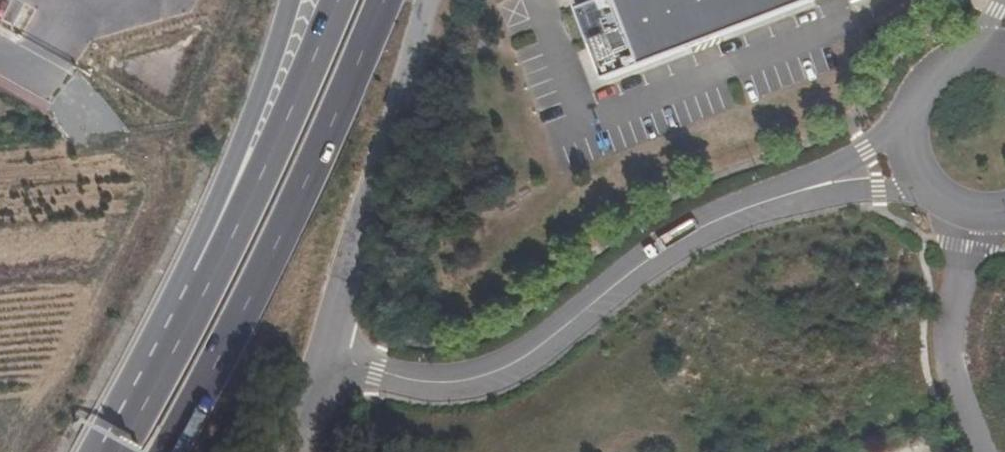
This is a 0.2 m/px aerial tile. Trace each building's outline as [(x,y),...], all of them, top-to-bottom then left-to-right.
[(615,2),(578,15),(606,90),(842,0),(615,0),(615,2)]
